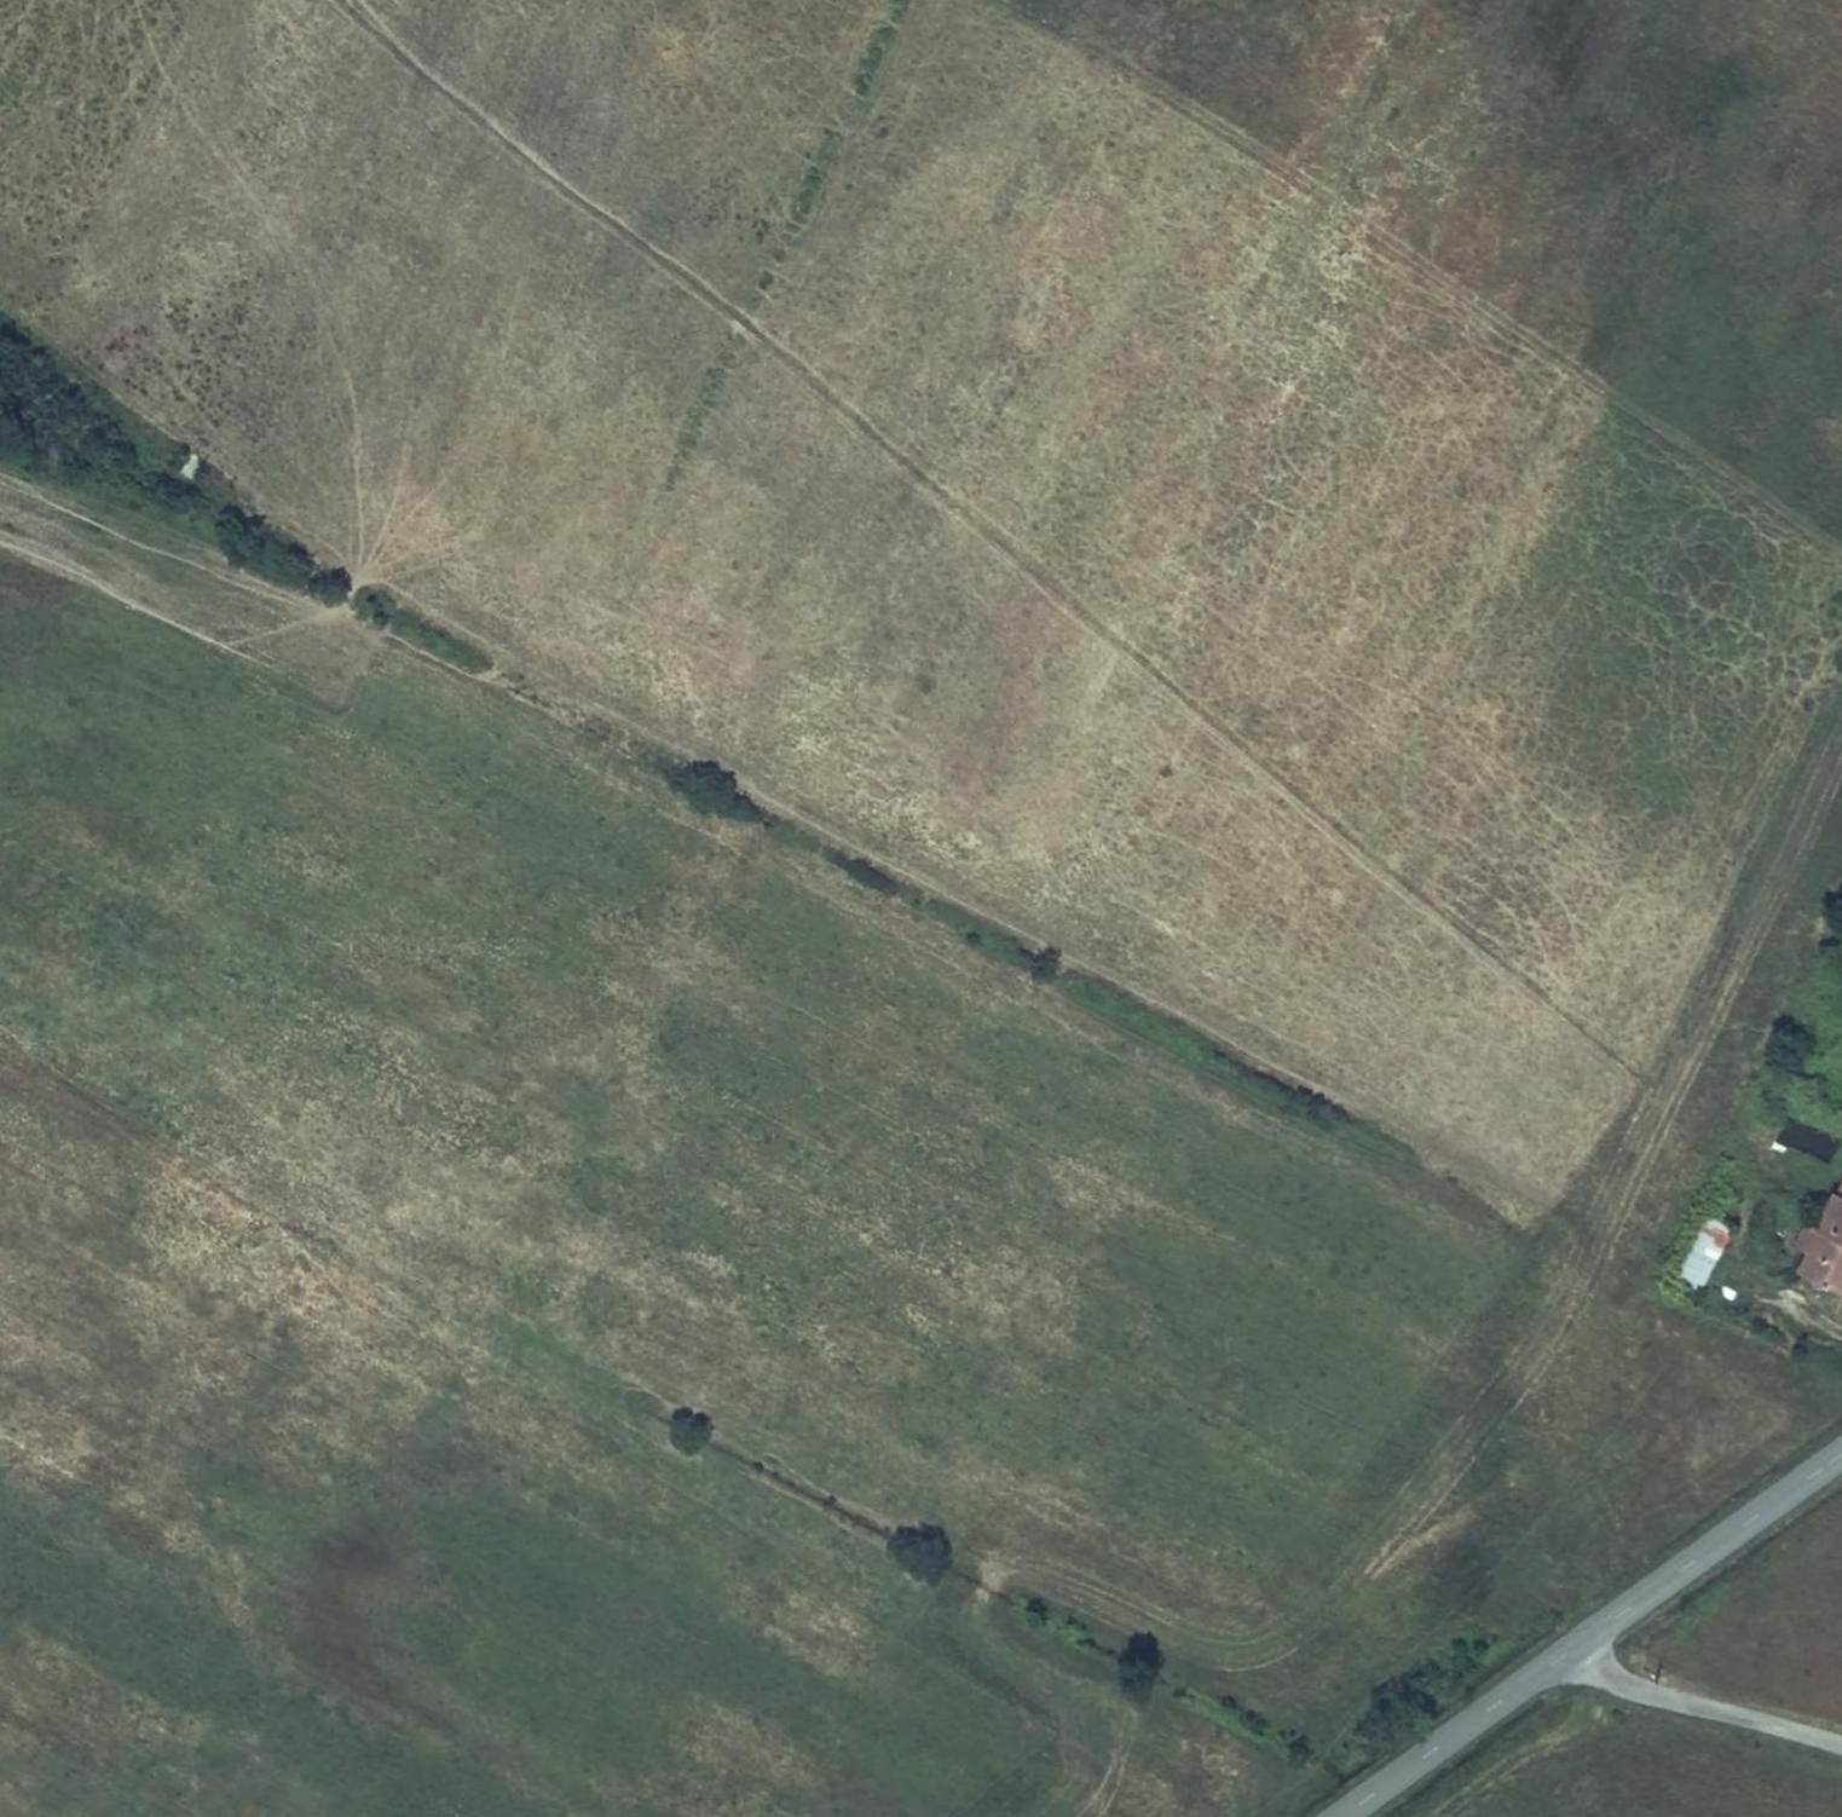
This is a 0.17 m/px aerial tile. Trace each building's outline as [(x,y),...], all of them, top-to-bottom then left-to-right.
[(1840,1193),(1836,1191),(1819,1226),(1813,1223),(1812,1226),(1807,1223),(1795,1246),(1809,1253),(1800,1272),(1841,1293),(1841,1190),(1840,1193)] [(1702,1289),(1731,1229),(1706,1217),(1677,1277),(1702,1289)]
